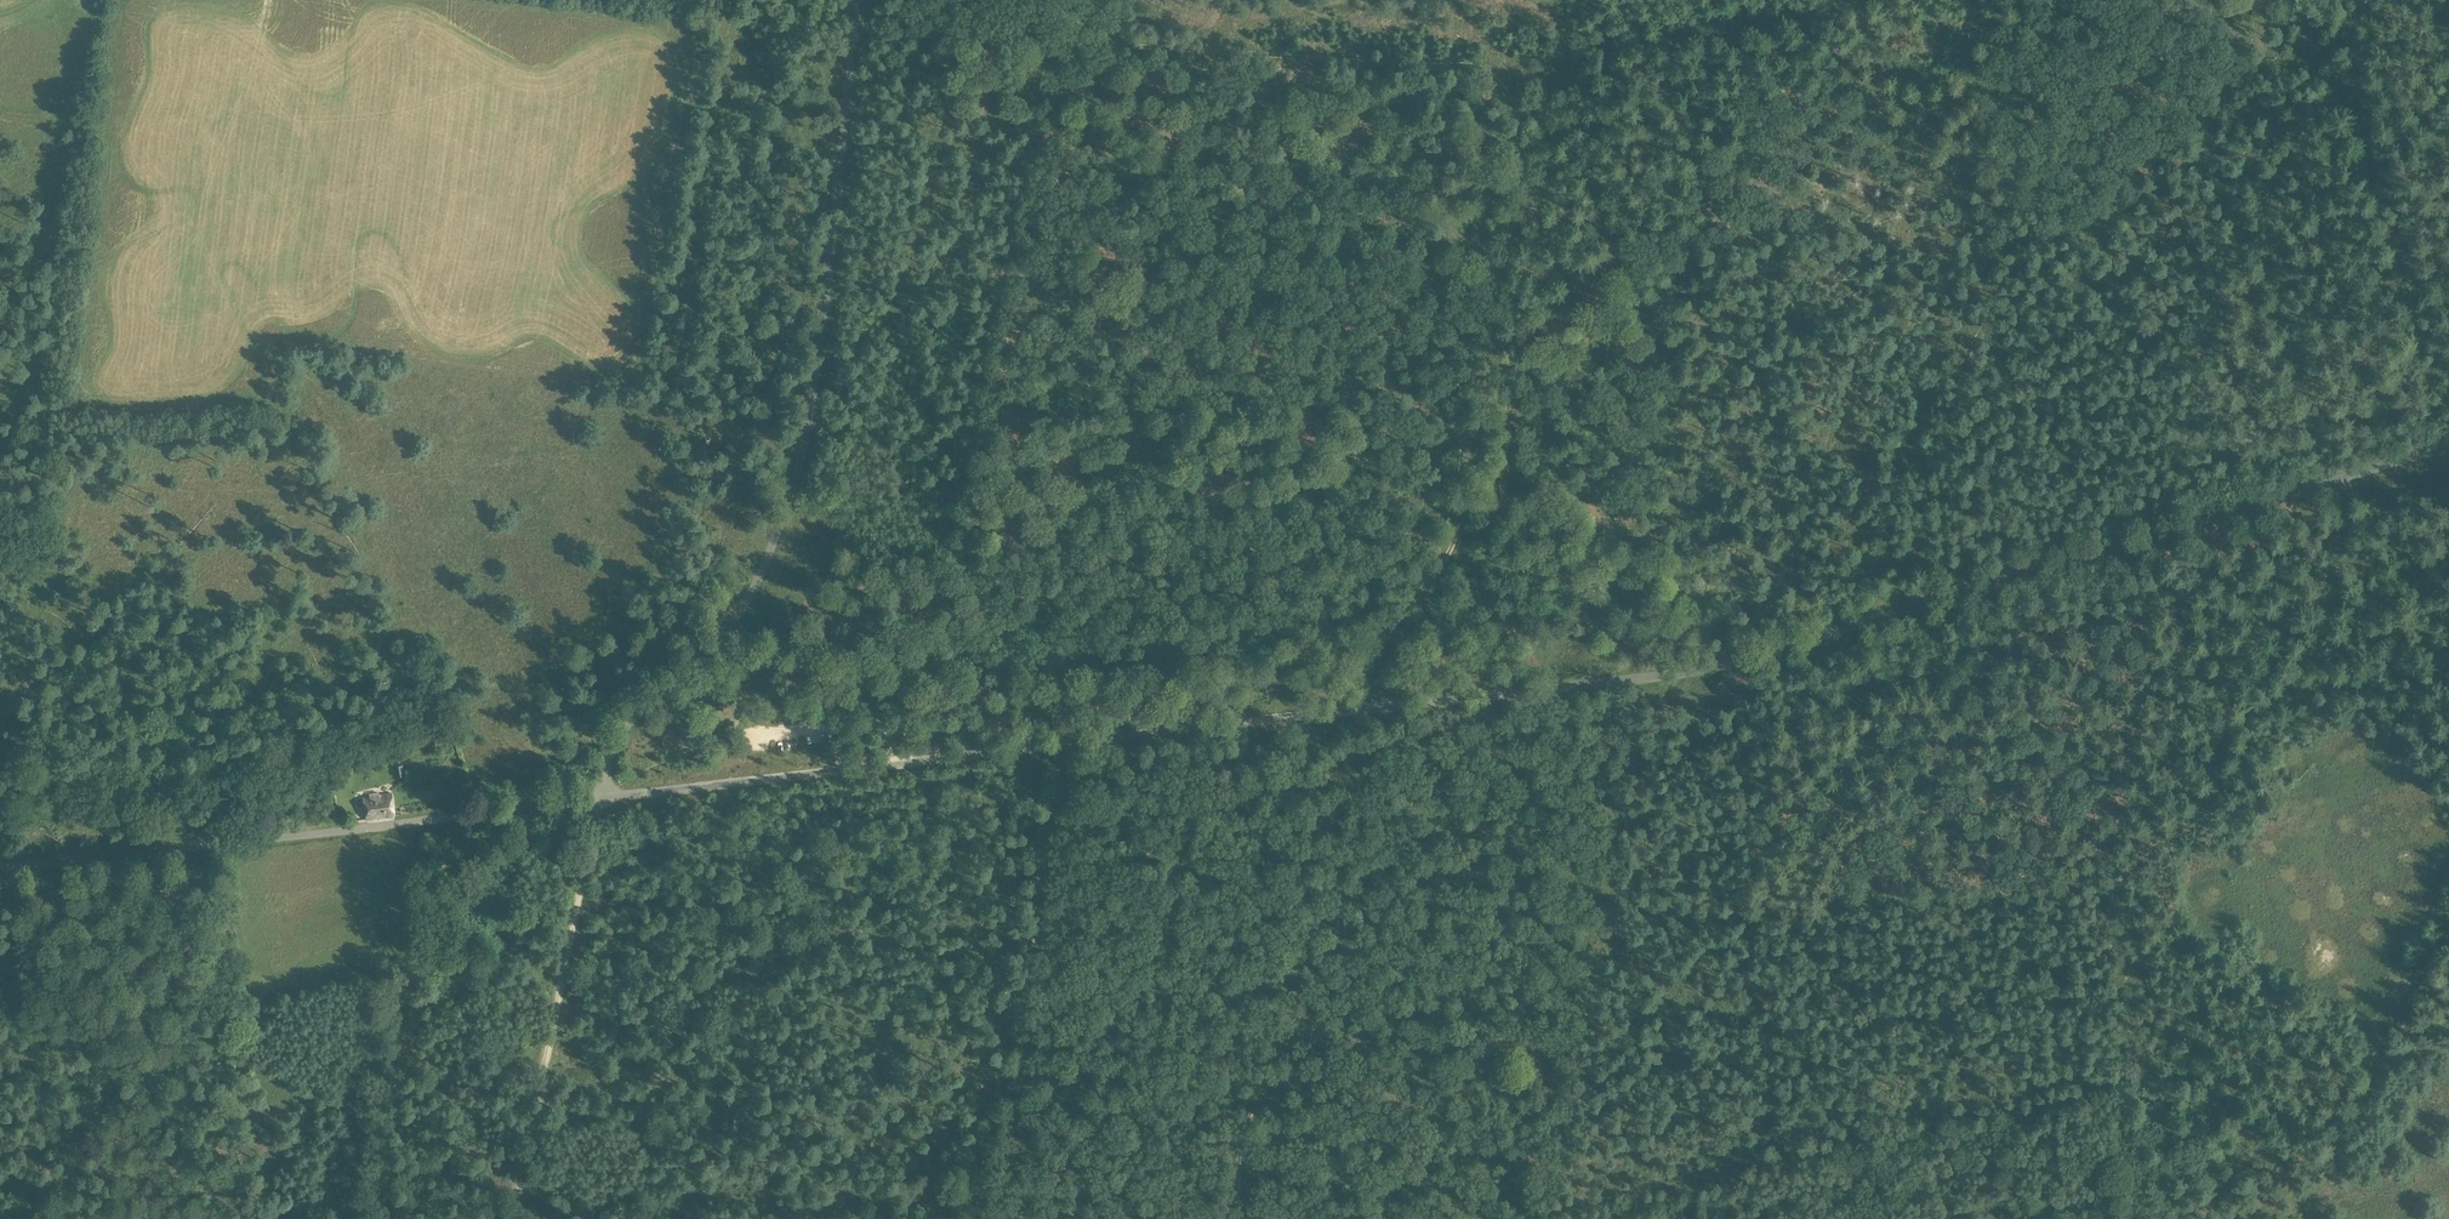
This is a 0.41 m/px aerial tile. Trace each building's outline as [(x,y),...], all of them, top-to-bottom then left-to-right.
[(1034,593),(1038,603),(1051,597),(1046,587),(1034,593)] [(336,754),(338,765),(358,761),(355,750),(336,754)] [(393,767),(395,779),(406,777),(404,765),(393,767)] [(364,799),(367,820),(395,817),(392,795),(364,799)] [(361,798),(355,800),(360,819),(366,818),(361,798)]
